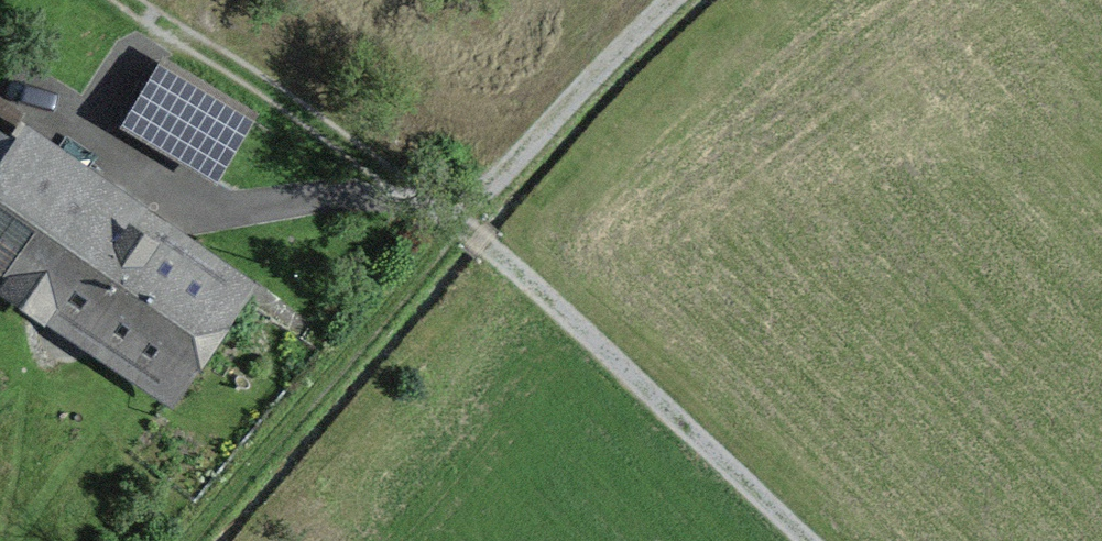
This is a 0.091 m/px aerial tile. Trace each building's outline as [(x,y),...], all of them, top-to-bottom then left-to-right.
[(257,112),(159,53),(116,123),(214,183),(257,112)] [(257,282),(23,125),(11,142),(0,135),(0,294),(171,409),(257,282)]
